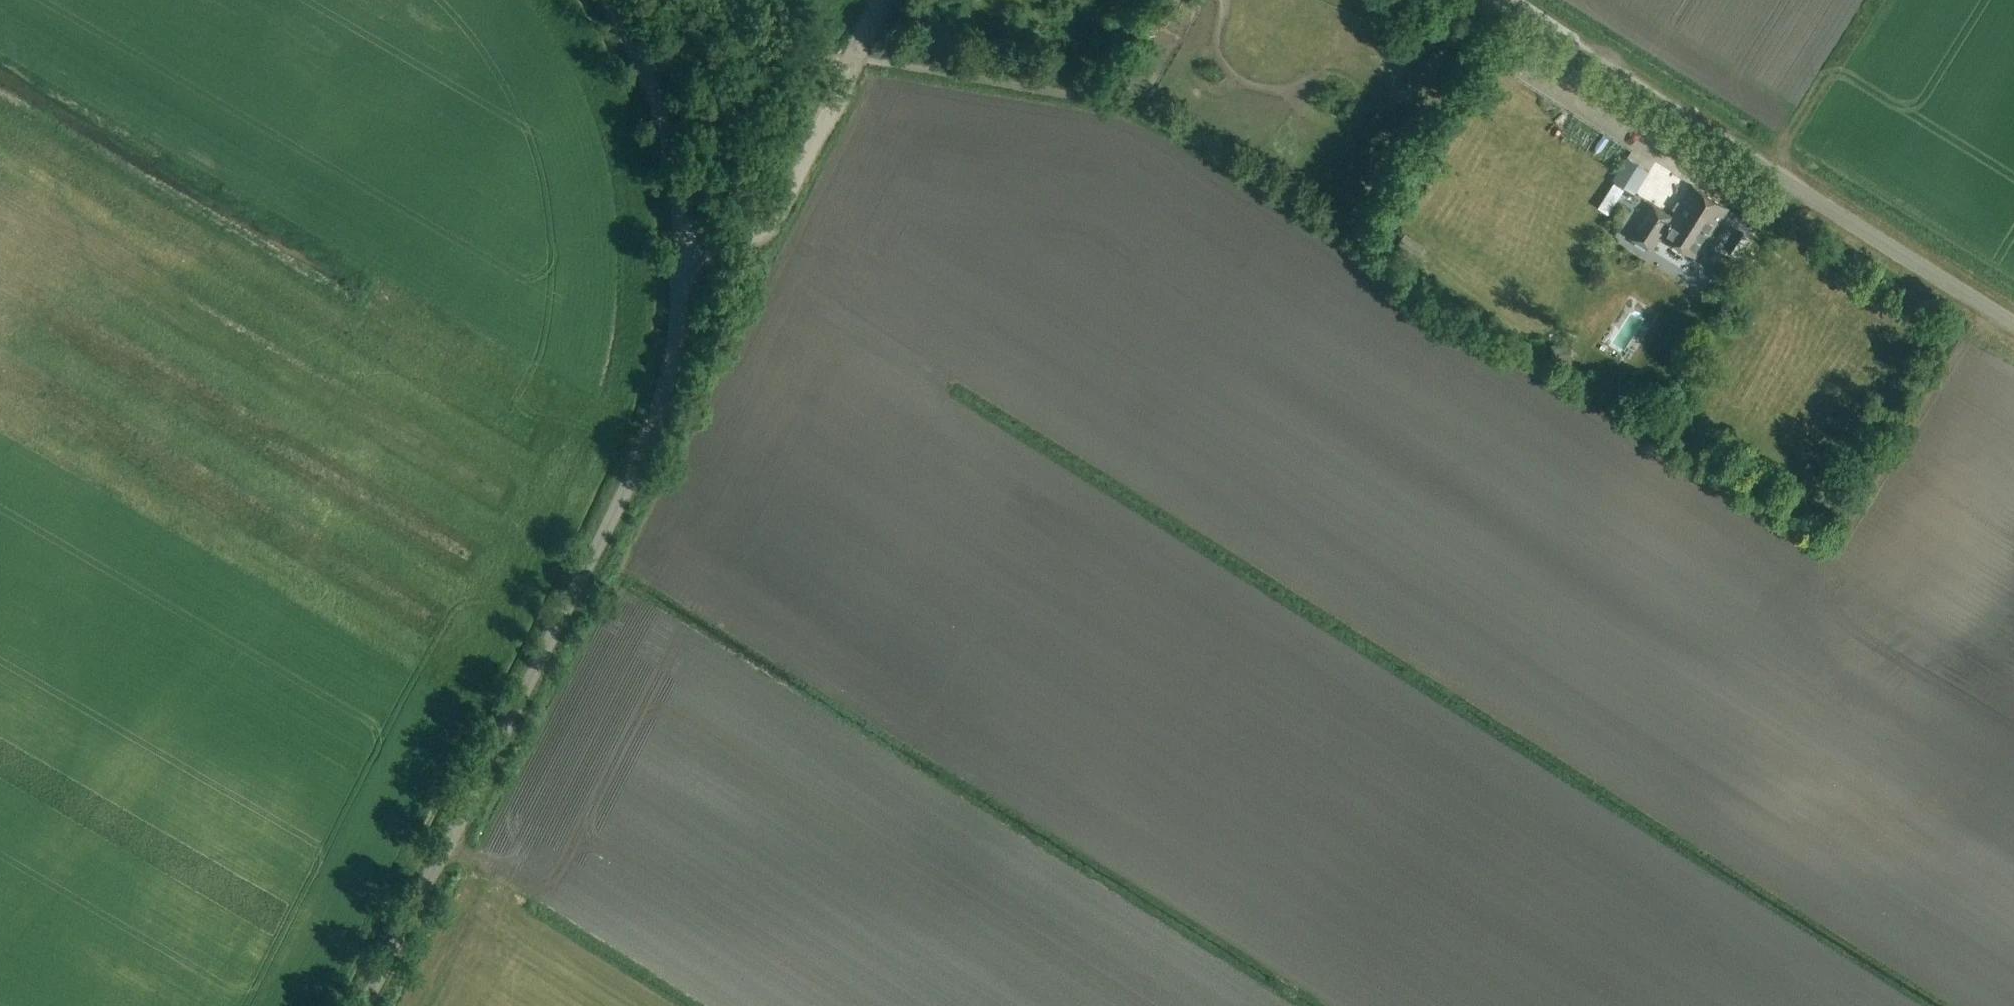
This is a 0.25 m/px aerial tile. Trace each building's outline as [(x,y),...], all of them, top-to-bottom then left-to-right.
[(1636,196),(1650,173),(1627,158),(1614,181),(1616,182),(1636,196)] [(1609,216),(1626,190),(1616,183),(1598,208),(1609,216)] [(1698,259),(1730,209),(1692,186),(1673,217),(1654,205),(1632,240),(1652,252),(1662,236),(1698,259)] [(1746,227),(1732,247),(1742,253),(1755,233),(1746,227)]
